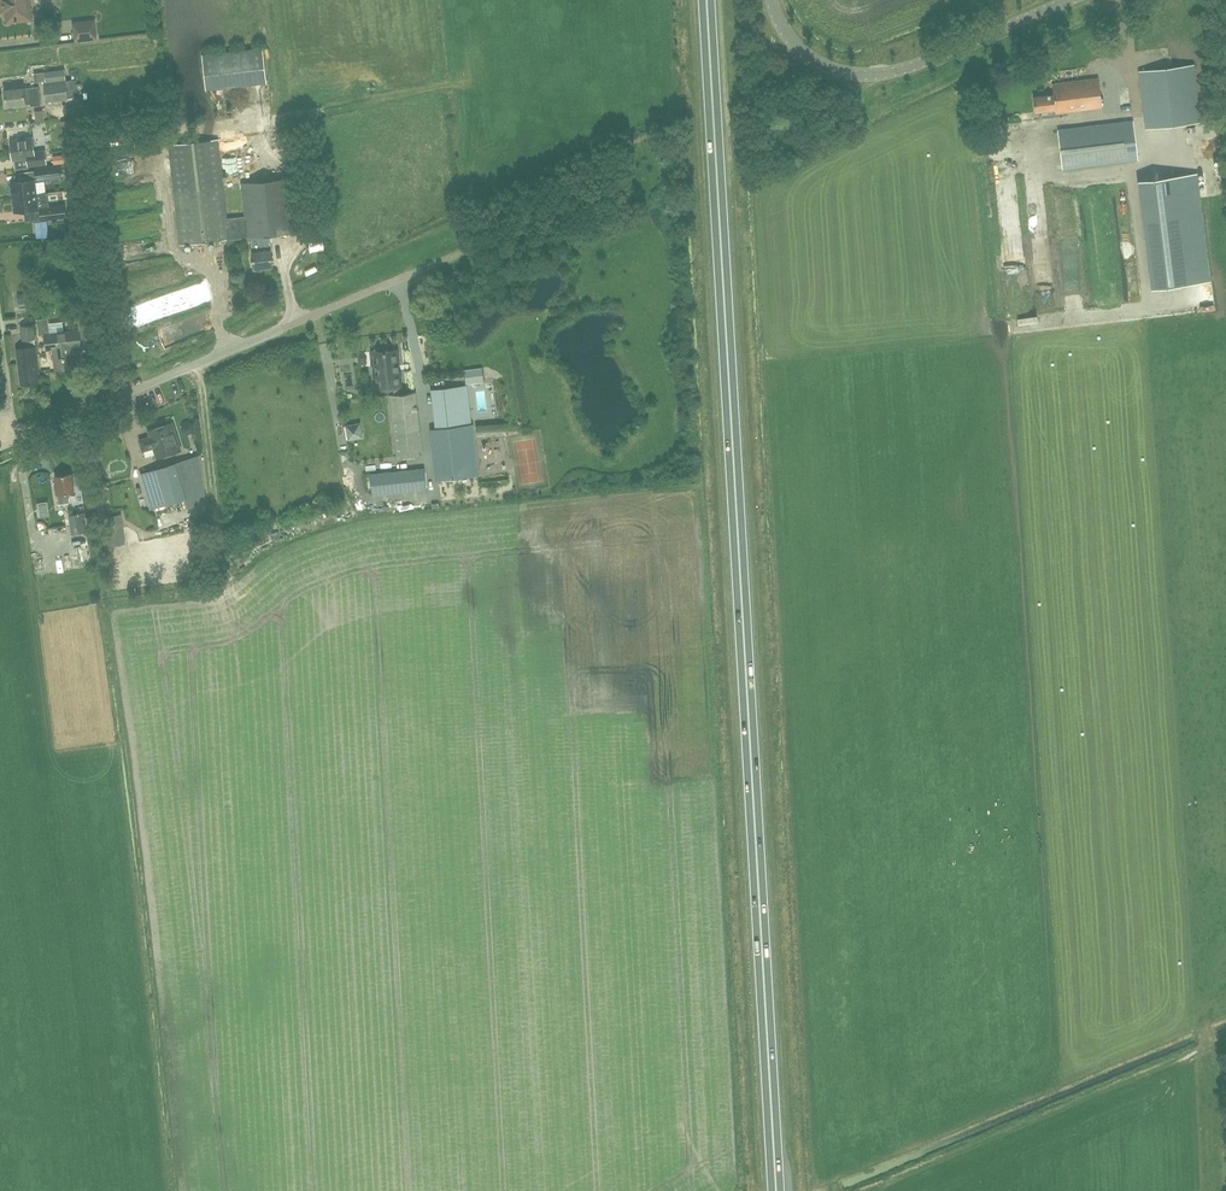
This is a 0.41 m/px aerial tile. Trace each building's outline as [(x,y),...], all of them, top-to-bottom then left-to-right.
[(1,12),(6,11),(8,21),(25,19),(23,9),(29,8),(28,0),(0,0),(0,4),(1,12)] [(74,23),(76,40),(95,37),(93,21),(74,23)] [(1146,128),(1200,122),(1193,65),(1139,71),(1146,128)] [(251,69),(251,68),(221,73),(221,70),(211,72),(214,91),(270,82),(267,66),(251,69)] [(45,71),(46,84),(44,84),(46,102),(68,99),(72,99),(73,107),(80,106),(79,98),(84,97),(83,91),(82,92),(77,86),(76,79),(66,80),(65,69),(45,71)] [(1102,107),(1103,107),(1099,79),(1053,84),(1054,94),(1034,97),(1035,112),(1056,109),(1056,112),(1102,107)] [(39,88),(30,89),(24,89),(24,88),(4,90),(6,106),(15,105),(16,106),(26,105),(26,104),(30,104),(31,107),(41,105),(39,88)] [(1063,168),(1138,159),(1133,121),(1059,130),(1063,168)] [(246,221),(228,223),(218,136),(169,142),(181,245),(248,237),(251,237),(253,251),(252,251),(254,268),(273,266),(271,249),(264,250),(262,235),(294,231),(288,178),(242,183),(246,221)] [(300,136),(293,136),(277,138),(278,149),(301,147),(300,136)] [(27,165),(46,163),(44,150),(34,151),(32,137),(10,139),(12,160),(27,158),(27,165)] [(68,154),(53,156),(54,164),(69,163),(68,154)] [(38,179),(61,177),(59,165),(37,168),(38,179)] [(1197,173),(1137,181),(1151,288),(1211,281),(1197,173)] [(13,197),(37,194),(35,179),(12,182),(13,197)] [(86,190),(78,191),(79,205),(88,204),(86,190)] [(1084,214),(1090,213),(1086,192),(1080,193),(1084,214)] [(37,194),(13,197),(15,211),(41,208),(43,219),(65,216),(64,205),(49,206),(47,193),(37,194)] [(322,221),(308,223),(311,242),(324,240),(322,221)] [(29,294),(18,295),(19,304),(30,303),(29,294)] [(78,316),(79,330),(50,333),(48,318),(36,319),(38,335),(41,335),(42,345),(46,345),(47,349),(53,349),(56,371),(74,369),(72,346),(81,345),(93,344),(90,315),(78,316)] [(36,346),(26,347),(27,361),(19,362),(21,384),(39,382),(37,361),(38,361),(36,346)] [(396,350),(376,352),(378,364),(374,364),(377,388),(401,385),(396,350)] [(466,385),(478,383),(476,369),(464,370),(465,375),(466,385)] [(442,474),(445,474),(466,472),(478,470),(472,419),(460,421),(457,387),(432,390),(442,474)] [(416,392),(390,395),(397,456),(423,453),(416,392)] [(157,458),(181,450),(172,422),(149,430),(151,436),(140,440),(144,450),(154,447),(157,458)] [(201,454),(176,462),(187,498),(185,499),(188,508),(207,502),(201,454)] [(151,509),(185,499),(187,498),(176,462),(140,473),(151,509)] [(373,495),(427,489),(425,468),(371,474),(373,495)] [(68,492),(74,491),(71,473),(55,475),(56,484),(55,484),(56,494),(58,494),(60,504),(69,502),(68,492)] [(101,485),(94,486),(99,516),(106,515),(101,485)] [(86,532),(83,513),(70,515),(73,534),(86,532)] [(104,547),(125,544),(121,515),(100,518),(104,547)]
